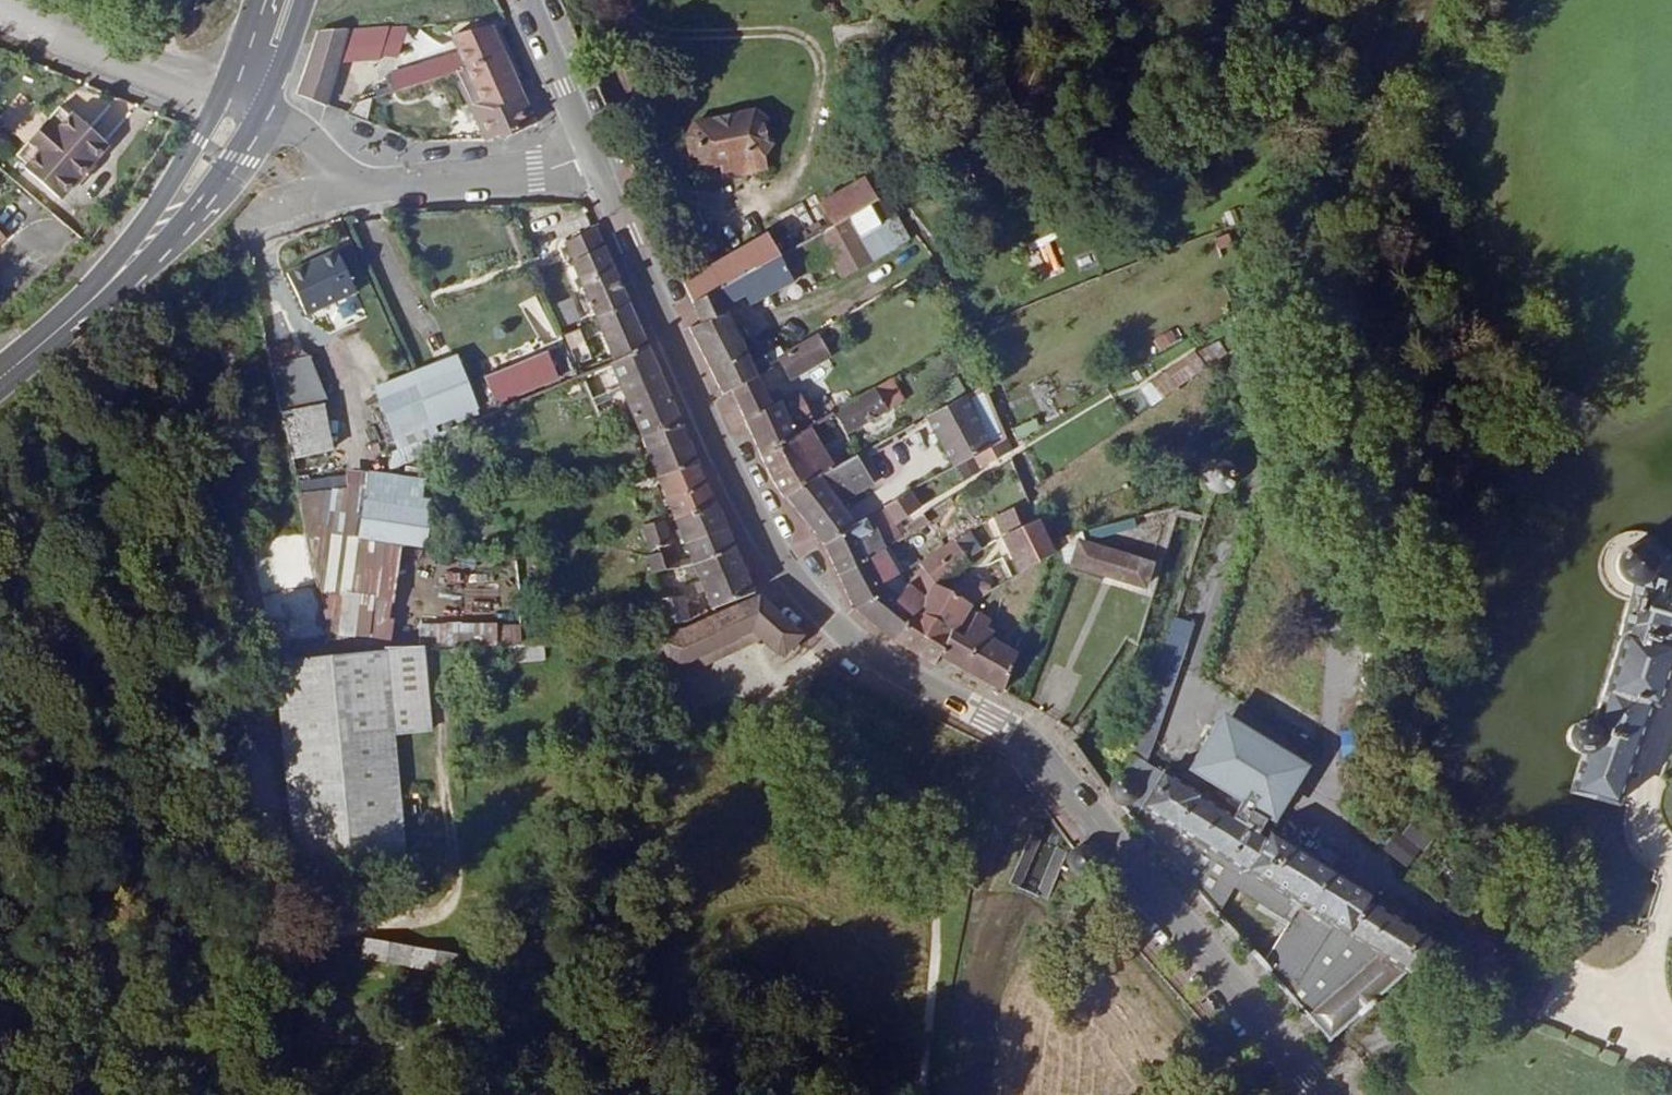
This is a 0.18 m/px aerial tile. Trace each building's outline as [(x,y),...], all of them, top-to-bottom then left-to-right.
[(398,61),(407,25),(356,32),(345,63),(398,61)] [(434,66),(441,80),(461,71),(490,138),(504,135),(507,140),(541,126),(499,26),(460,36),(466,53),(434,66)] [(345,63),(356,32),(318,33),(296,95),(329,106),(345,63)] [(420,72),(426,87),(441,80),(434,66),(420,72)] [(426,87),(420,72),(394,83),(397,90),(392,92),(395,100),(426,87)] [(373,122),(381,99),(355,110),(351,114),(373,122)] [(696,123),(689,136),(694,135),(696,131),(756,118),(760,121),(761,123),(768,122),(767,120),(755,111),(696,123)] [(110,150),(77,118),(30,167),(62,199),(110,150)] [(761,123),(760,121),(756,118),(696,131),(694,135),(689,136),(687,136),(691,160),(694,160),(698,159),(702,162),(713,160),(715,167),(722,165),(724,178),(767,169),(764,156),(763,150),(765,146),(764,143),(761,123)] [(763,150),(764,156),(772,144),(772,142),(764,143),(765,146),(763,150)] [(694,160),(705,169),(715,167),(713,160),(702,162),(698,159),(694,160)] [(821,204),(833,226),(888,194),(877,176),(862,180),(821,204)] [(888,194),(833,226),(823,232),(820,233),(826,243),(844,279),(908,242),(893,218),(900,214),(888,194)] [(717,290),(718,292),(738,279),(774,259),(795,247),(820,233),(823,232),(818,225),(797,237),(795,234),(781,242),(779,238),(766,245),(762,238),(683,283),(692,303),(717,290)] [(10,238),(0,227),(0,247),(10,238)] [(597,318),(628,304),(603,245),(596,229),(566,243),(575,261),(573,262),(588,298),(581,302),(585,314),(593,310),(597,318)] [(752,304),(809,272),(801,257),(826,243),(820,233),(795,247),(774,259),(738,279),(746,294),(752,304)] [(355,291),(368,286),(355,243),(341,247),(355,291)] [(1050,243),(1031,252),(1041,274),(1060,266),(1050,243)] [(300,312),(356,298),(344,250),(288,263),(300,312)] [(38,270),(26,252),(0,271),(0,282),(7,292),(38,270)] [(717,290),(692,303),(697,314),(701,324),(690,328),(706,361),(746,339),(747,338),(741,327),(734,330),(723,307),(746,294),(738,279),(718,292),(717,290)] [(535,295),(519,304),(541,345),(557,337),(535,295)] [(580,320),(571,299),(555,306),(563,327),(580,320)] [(639,327),(628,304),(597,318),(615,362),(648,346),(639,327)] [(325,401),(291,305),(261,307),(283,407),(318,403),(325,401)] [(779,359),(790,379),(828,356),(825,352),(846,339),(837,324),(784,355),(779,359)] [(580,328),(562,336),(574,366),(592,359),(580,328)] [(1158,340),(1164,348),(1175,341),(1170,332),(1158,340)] [(779,359),(784,355),(780,348),(757,361),(746,339),(706,361),(717,382),(723,395),(732,390),(757,378),(771,370),(769,365),(779,359)] [(1220,339),(1203,347),(1210,363),(1227,355),(1220,339)] [(642,436),(658,475),(700,467),(692,448),(666,389),(648,346),(615,362),(610,364),(642,436)] [(547,352),(485,378),(496,404),(558,379),(547,352)] [(1184,361),(1195,376),(1204,370),(1193,354),(1184,361)] [(457,358),(375,390),(398,451),(439,434),(435,425),(455,417),(477,409),(466,382),(457,358)] [(1162,400),(1195,376),(1184,361),(1151,385),(1162,400)] [(767,398),(757,378),(732,390),(750,431),(762,457),(809,430),(816,425),(799,392),(783,400),(779,392),(767,398)] [(904,401),(892,379),(832,414),(846,434),(904,401)] [(941,387),(949,402),(963,394),(955,379),(941,387)] [(457,422),(478,413),(477,411),(482,409),(471,380),(466,382),(477,409),(455,417),(457,422)] [(1141,392),(1152,407),(1162,400),(1151,385),(1141,392)] [(1005,440),(984,386),(927,417),(954,468),(975,456),(982,452),(989,465),(1010,452),(1005,440)] [(283,407),(291,454),(326,448),(318,403),(283,407)] [(391,467),(463,441),(457,427),(439,434),(398,451),(394,453),(391,467)] [(809,430),(762,457),(772,480),(784,499),(787,497),(834,470),(809,430)] [(975,456),(982,469),(989,465),(982,452),(975,456)] [(834,470),(787,497),(820,539),(824,544),(854,526),(837,502),(872,483),(857,457),(834,470)] [(1234,480),(1233,474),(1231,470),(1228,466),(1223,464),(1218,463),(1213,464),(1208,466),(1205,470),(1203,475),(1203,480),(1204,485),(1207,489),(1211,492),(1216,494),(1221,494),(1226,492),(1230,489),(1233,484),(1234,480)] [(708,486),(700,467),(658,475),(675,520),(716,505),(708,486)] [(299,497),(306,531),(359,539),(368,475),(346,471),(347,477),(348,491),(299,497)] [(421,499),(424,481),(368,474),(368,475),(359,539),(399,545),(425,549),(432,501),(421,499)] [(348,491),(347,477),(309,482),(308,476),(295,477),(299,497),(348,491)] [(635,477),(641,496),(653,492),(649,477),(635,477)] [(854,526),(824,544),(832,561),(839,576),(883,550),(904,537),(896,525),(920,508),(909,492),(884,507),(885,508),(854,526)] [(721,517),(716,505),(675,520),(686,545),(727,530),(721,517)] [(1054,554),(1037,521),(1021,528),(1013,509),(996,517),(1016,560),(1022,573),(1054,554)] [(907,527),(911,533),(929,522),(926,516),(907,527)] [(1136,527),(1133,519),(1061,538),(1063,544),(1064,552),(1086,545),(1085,542),(1136,527)] [(972,538),(992,526),(989,520),(954,540),(967,559),(980,551),(972,538)] [(676,568),(675,563),(662,522),(643,526),(651,551),(658,549),(659,554),(661,553),(666,570),(676,568)] [(448,523),(447,535),(464,537),(464,524),(448,523)] [(732,541),(727,530),(686,545),(692,560),(694,565),(735,550),(732,541)] [(306,531),(329,638),(370,651),(381,651),(399,545),(359,539),(306,531)] [(940,587),(970,564),(967,559),(954,540),(920,564),(922,567),(935,585),(940,587)] [(1151,565),(1086,545),(1064,552),(1067,563),(1145,587),(1151,565)] [(1616,805),(1651,705),(1656,707),(1671,654),(1671,585),(1650,579),(1653,573),(1655,567),(1653,557),(1645,549),(1634,547),(1625,549),(1619,557),(1617,563),(1617,570),(1620,576),(1625,581),(1632,584),(1628,600),(1620,635),(1622,636),(1594,728),(1589,725),(1584,723),(1578,724),(1572,728),(1568,732),(1568,738),(1568,744),(1571,750),(1577,753),(1584,754),(1571,793),(1616,805)] [(746,574),(735,550),(694,565),(687,566),(690,574),(696,572),(712,609),(754,593),(746,574)] [(839,576),(854,608),(897,576),(898,575),(883,550),(839,576)] [(661,553),(659,554),(648,556),(652,572),(666,570),(661,553)] [(694,565),(692,560),(675,563),(676,568),(687,566),(694,565)] [(880,630),(893,640),(935,585),(922,567),(908,586),(897,576),(854,608),(880,630)] [(971,605),(991,591),(988,586),(969,580),(952,593),(969,609),(971,605)] [(940,656),(969,609),(952,593),(940,587),(935,585),(893,640),(915,654),(934,666),(940,656)] [(684,596),(657,600),(660,626),(688,621),(700,615),(694,604),(686,608),(684,596)] [(661,634),(640,635),(647,653),(655,651),(662,668),(671,664),(678,666),(684,677),(760,638),(778,653),(785,654),(797,640),(800,636),(786,623),(760,599),(715,616),(690,629),(661,634)] [(1017,655),(989,639),(993,634),(985,629),(990,622),(969,609),(940,656),(972,675),(1002,692),(1017,655)] [(1174,618),(1163,655),(1181,661),(1194,625),(1174,618)] [(421,647),(423,647),(511,645),(521,645),(520,630),(494,631),(494,628),(421,628),(421,647)] [(521,645),(511,645),(513,663),(544,660),(543,643),(521,645)] [(428,701),(423,647),(421,647),(385,648),(385,653),(390,706),(428,701)] [(298,880),(406,869),(393,733),(431,729),(428,701),(390,706),(385,653),(277,663),(298,880)] [(1163,655),(1159,670),(1177,675),(1181,661),(1163,655)] [(1141,730),(1156,735),(1177,675),(1159,670),(1141,730)] [(1207,738),(1215,742),(1225,725),(1297,769),(1267,819),(1275,824),(1309,766),(1223,713),(1207,738)] [(1241,803),(1232,817),(1258,833),(1267,819),(1297,769),(1225,725),(1215,742),(1207,738),(1198,754),(1205,758),(1199,767),(1222,781),(1225,776),(1249,790),(1241,803)] [(1133,756),(1146,763),(1156,735),(1141,730),(1133,756)] [(1187,771),(1241,803),(1249,790),(1225,776),(1222,781),(1199,767),(1205,758),(1198,754),(1187,771)] [(1146,763),(1133,756),(1124,779),(1129,780),(1153,798),(1160,782),(1165,775),(1146,763)] [(1270,831),(1266,837),(1258,833),(1232,817),(1199,798),(1201,795),(1165,775),(1160,782),(1153,798),(1137,824),(1218,915),(1234,888),(1279,915),(1290,912),(1295,914),(1290,922),(1262,965),(1330,1042),(1409,971),(1416,976),(1415,978),(1430,987),(1442,986),(1455,962),(1453,951),(1437,942),(1436,943),(1370,902),(1374,895),(1330,868),(1336,857),(1322,848),(1315,859),(1270,831)] [(1116,805),(1121,806),(1137,824),(1153,798),(1129,780),(1124,779),(1120,778),(1116,780),(1112,783),(1110,788),(1109,794),(1111,800),(1116,805)] [(1404,800),(1378,783),(1367,801),(1393,817),(1404,800)] [(1439,831),(1419,816),(1404,835),(1424,850),(1439,831)] [(1419,849),(1398,832),(1385,849),(1406,866),(1419,849)] [(1033,833),(1010,879),(1023,885),(1045,839),(1033,833)] [(1045,896),(1047,897),(1062,866),(1069,851),(1058,845),(1035,891),(1045,896)] [(1086,845),(1078,845),(1072,853),(1069,851),(1062,866),(1071,870),(1072,868),(1079,873),(1084,873),(1090,872),(1093,870),(1096,869),(1097,867),(1097,864),(1098,861),(1097,856),(1096,852),(1091,847),(1086,845)] [(1290,912),(1279,915),(1290,922),(1295,914),(1290,912)] [(365,936),(361,958),(433,970),(436,948),(365,936)]
